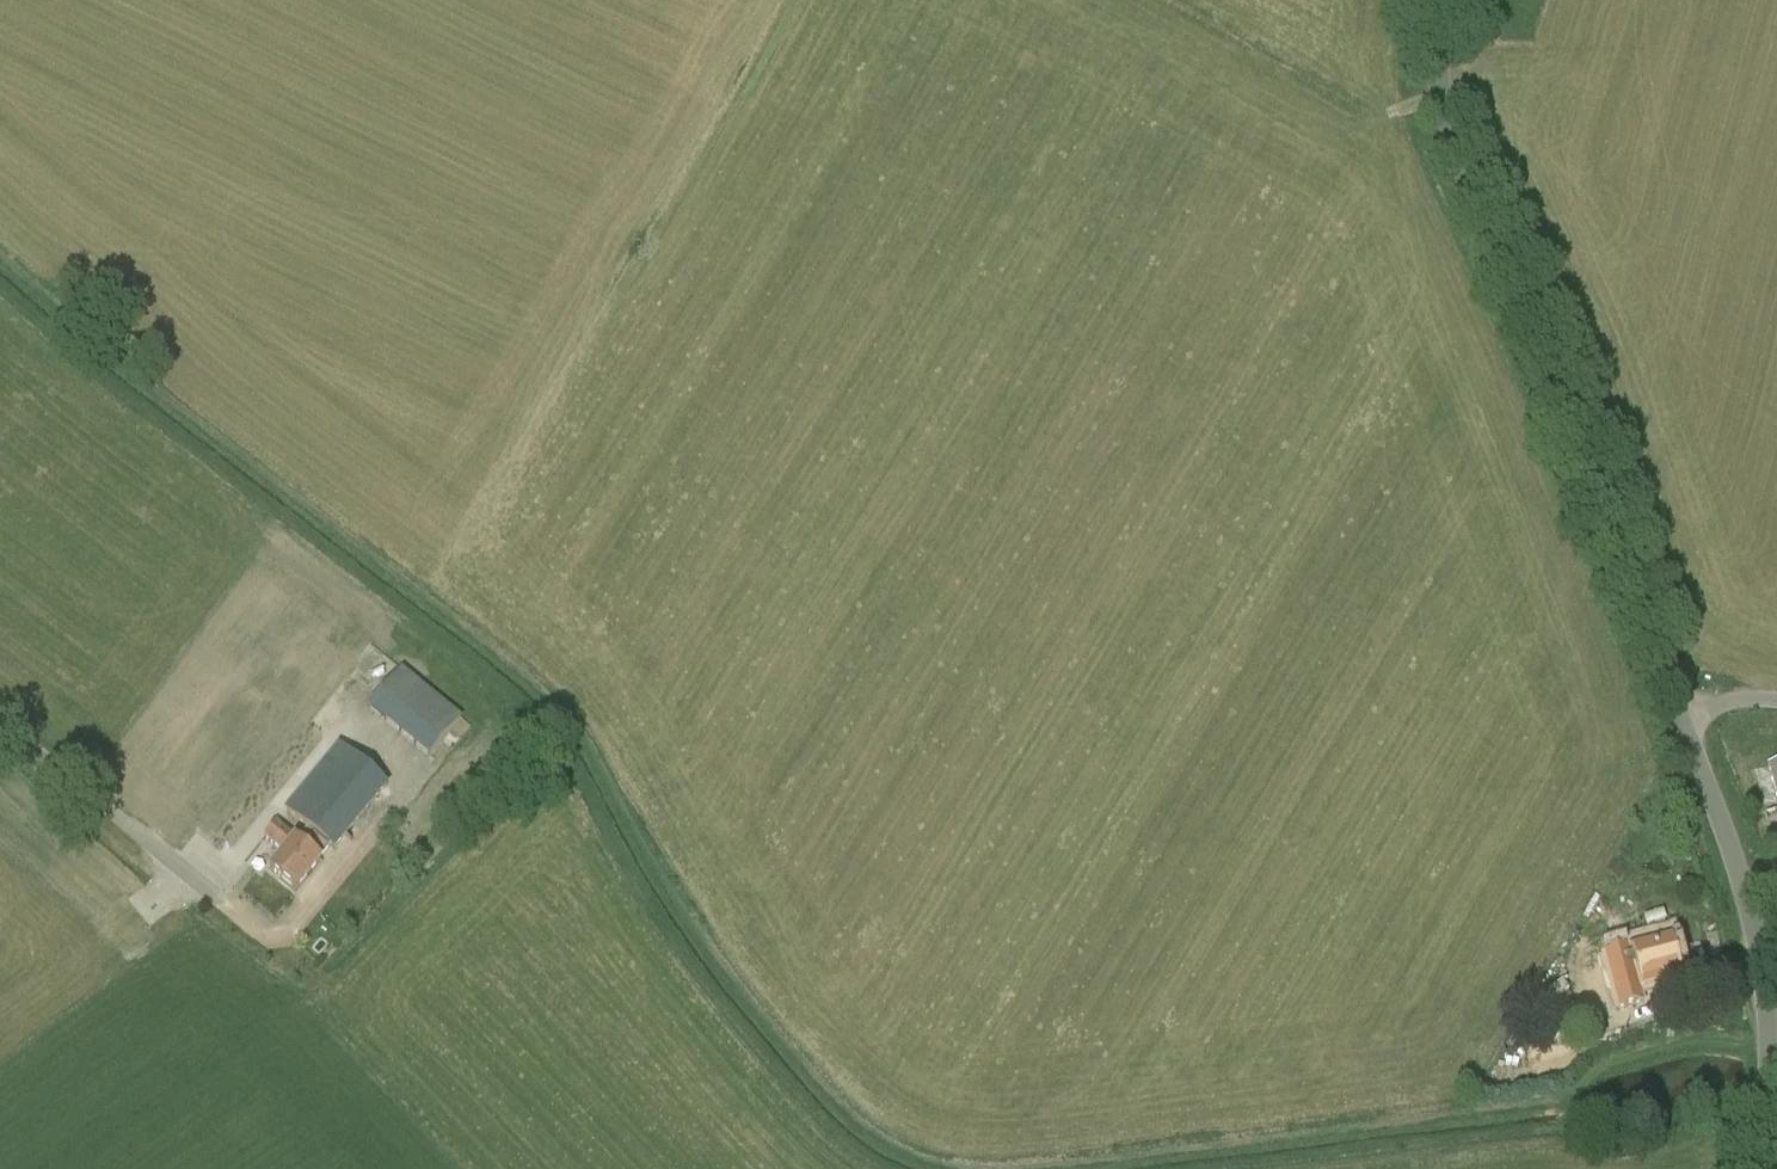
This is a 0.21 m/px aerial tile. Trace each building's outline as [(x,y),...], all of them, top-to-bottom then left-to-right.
[(405,666),(371,705),(430,758),(465,719),(405,666)] [(308,830),(330,848),(336,853),(390,786),(339,745),(324,762),(286,812),(308,830)] [(295,841),(276,826),(264,841),(283,855),(271,871),(296,891),(321,861),(320,861),(330,848),(308,830),(298,843),(295,841)] [(1669,938),(1631,948),(1600,956),(1602,963),(1581,969),(1591,1005),(1612,1000),(1614,1012),(1645,1004),(1642,989),(1680,979),(1669,938)]
